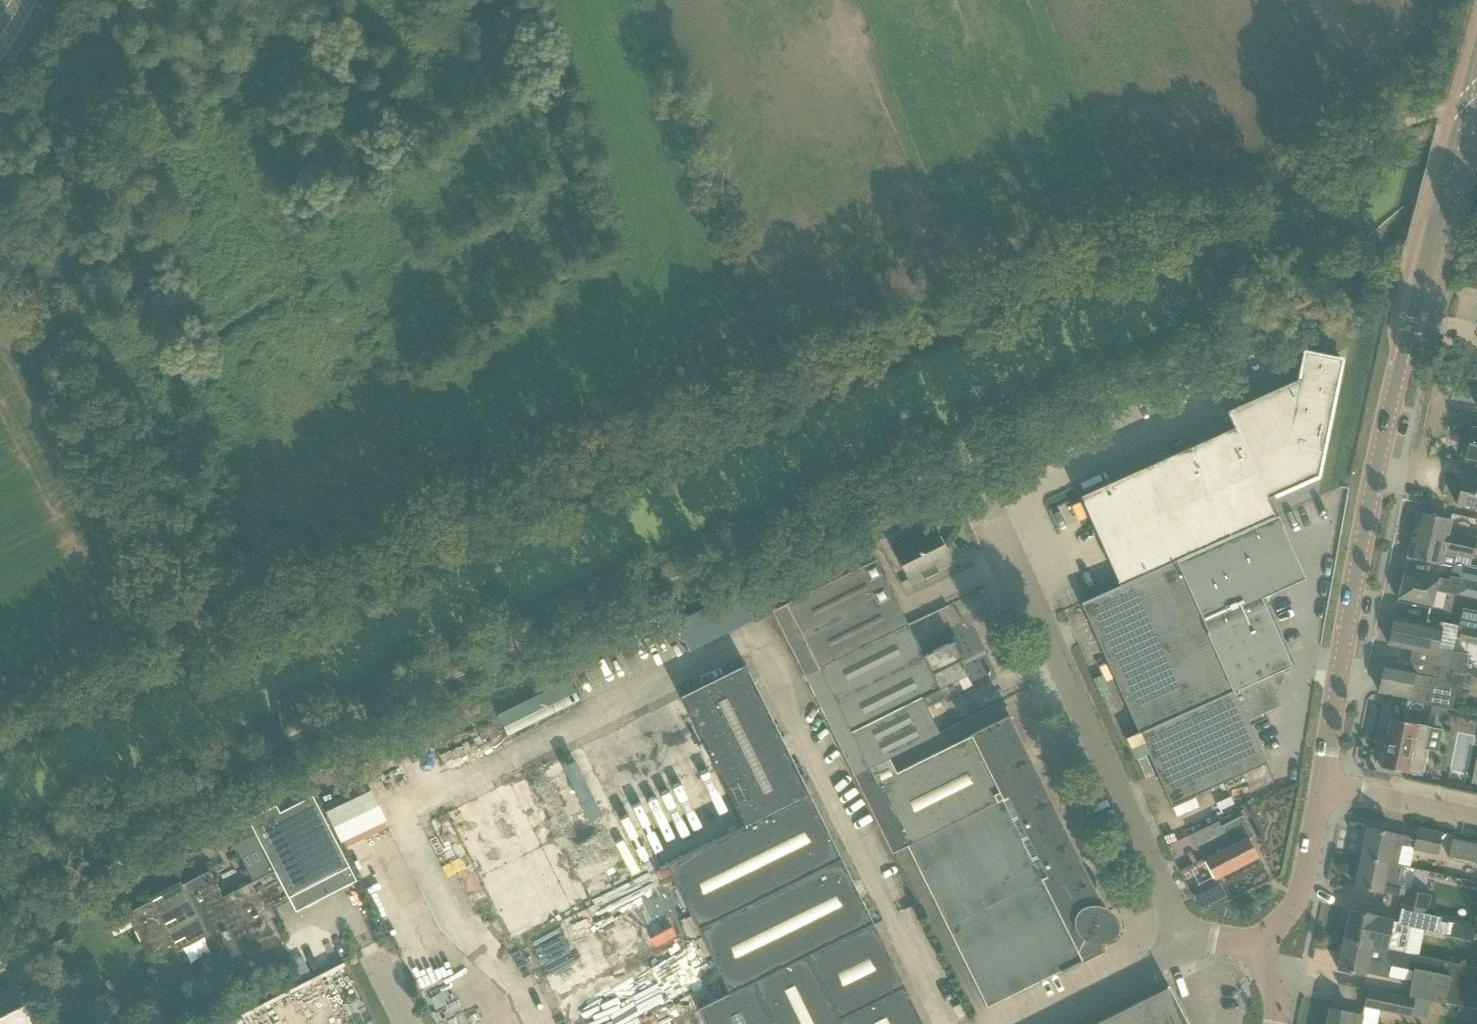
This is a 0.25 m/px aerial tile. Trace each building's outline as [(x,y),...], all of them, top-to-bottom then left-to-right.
[(1234,427),(1080,496),(1120,585),(1120,586),(1275,516),(1267,497),(1273,494),(1274,496),(1317,477),(1317,474),(1341,359),(1305,351),(1300,377),(1297,378),(1226,410),(1234,427)] [(1471,428),(1465,456),(1476,459),(1476,429),(1471,428)] [(1462,476),(1456,503),(1476,508),(1476,479),(1462,476)] [(1413,534),(1474,548),(1474,547),(1476,548),(1476,536),(1449,530),(1451,519),(1418,512),(1413,534)] [(1120,585),(1081,603),(1139,732),(1126,738),(1135,759),(1148,753),(1171,806),(1267,762),(1248,719),(1280,705),(1275,695),(1266,675),(1291,664),(1261,597),(1264,595),(1300,579),(1304,577),(1281,525),(1282,525),(1277,515),(1275,516),(1120,586),(1120,585)] [(935,522),(889,545),(891,548),(893,547),(910,582),(908,583),(910,586),(955,563),(954,560),(947,564),(938,546),(940,542),(933,527),(936,525),(935,522)] [(1408,557),(1441,564),(1442,563),(1453,565),(1451,575),(1461,577),(1460,579),(1470,581),(1476,583),(1476,567),(1470,566),(1454,562),(1456,555),(1472,558),(1474,548),(1413,534),(1408,557)] [(775,583),(786,604),(773,610),(805,676),(907,624),(875,560),(865,539),(775,583)] [(1449,579),(1405,569),(1398,600),(1430,607),(1434,590),(1457,595),(1460,579),(1461,577),(1451,575),(1450,575),(1449,579)] [(739,587),(756,622),(769,616),(752,581),(739,587)] [(1459,625),(1476,629),(1476,610),(1463,607),(1459,625)] [(913,622),(922,640),(946,629),(938,611),(913,622)] [(1394,616),(1389,644),(1437,654),(1443,626),(1394,616)] [(924,656),(907,624),(805,676),(854,776),(889,759),(940,734),(926,707),(922,698),(928,695),(920,681),(931,675),(922,657),(924,656)] [(1457,641),(1476,645),(1476,631),(1460,628),(1457,641)] [(953,642),(924,656),(922,657),(931,675),(920,681),(928,695),(922,698),(926,707),(945,697),(941,689),(967,676),(960,661),(962,660),(953,642)] [(1446,667),(1446,668),(1449,669),(1462,672),(1466,654),(1450,650),(1446,667)] [(746,664),(681,697),(745,826),(665,865),(730,992),(872,921),(805,784),(808,783),(804,775),(801,776),(746,664)] [(1433,675),(1384,664),(1379,691),(1408,697),(1407,699),(1427,703),(1430,686),(1433,675)] [(1471,674),(1464,673),(1449,669),(1440,667),(1438,680),(1468,687),(1471,674)] [(570,681),(498,716),(507,733),(579,699),(570,681)] [(889,759),(854,776),(892,853),(907,846),(987,1007),(1061,971),(1061,972),(1070,968),(1069,967),(1076,963),(1077,965),(1105,951),(1104,949),(1103,950),(1102,948),(1103,947),(1097,935),(1099,934),(1100,933),(1102,932),(1103,929),(1104,927),(1104,926),(1105,924),(1105,922),(1105,920),(1105,919),(1104,917),(1104,916),(1105,915),(1106,915),(1107,915),(1010,719),(1008,720),(1007,718),(1009,717),(1008,715),(974,732),(975,735),(971,736),(970,734),(969,735),(970,737),(894,774),(887,761),(889,759)] [(1424,749),(1428,726),(1390,718),(1383,752),(1378,751),(1376,763),(1381,764),(1380,767),(1421,775),(1427,749),(1424,749)] [(580,761),(568,766),(588,807),(599,802),(580,761)] [(277,804),(249,818),(252,826),(275,870),(289,897),(296,911),(357,880),(313,795),(280,811),(277,804)] [(253,828),(246,814),(222,826),(229,840),(253,828)] [(1243,815),(1221,826),(1219,821),(1191,835),(1197,846),(1214,879),(1259,856),(1249,837),(1253,835),(1243,815)] [(1368,827),(1361,857),(1397,865),(1401,846),(1408,848),(1410,837),(1368,827)] [(1418,827),(1414,846),(1413,849),(1437,854),(1441,832),(1418,827)] [(1476,864),(1476,844),(1453,839),(1449,858),(1476,864)] [(1400,865),(1397,865),(1361,857),(1355,886),(1400,896),(1403,882),(1397,881),(1400,865)] [(151,901),(127,913),(149,956),(173,944),(177,951),(185,946),(209,934),(205,927),(218,920),(234,952),(243,947),(245,950),(249,958),(284,940),(272,918),(267,909),(271,907),(289,897),(275,870),(223,897),(209,870),(183,884),(181,881),(149,897),(151,901)] [(645,884),(537,932),(561,986),(613,963),(605,945),(621,938),(629,956),(669,938),(645,884)] [(1428,915),(1432,896),(1406,890),(1402,909),(1428,915)] [(484,923),(493,918),(488,909),(479,913),(484,923)] [(1399,922),(1398,924),(1424,930),(1437,933),(1446,935),(1449,923),(1439,921),(1440,917),(1428,915),(1402,909),(1399,922)] [(1350,910),(1344,939),(1370,944),(1387,948),(1418,955),(1424,930),(1398,924),(1399,922),(1393,921),(1393,919),(1350,910)] [(706,1023),(923,1023),(872,921),(730,992),(730,993),(698,1008),(706,1023)] [(1344,939),(1337,968),(1380,978),(1381,975),(1388,977),(1391,965),(1414,970),(1409,994),(1415,996),(1429,999),(1458,1005),(1476,1010),(1476,967),(1370,944),(1344,939)] [(1096,1023),(1188,1023),(1169,987),(1096,1023)] [(1368,989),(1365,1006),(1411,1016),(1424,1019),(1429,999),(1415,996),(1414,1000),(1368,989)] [(649,994),(577,1023),(661,1023),(649,994)] [(36,1003),(0,1020),(0,1023),(46,1023),(36,1003)] [(1458,1005),(1456,1014),(1476,1018),(1476,1010),(1458,1005)] [(1363,1015),(1329,1008),(1326,1023),(1361,1023),(1363,1015)]
